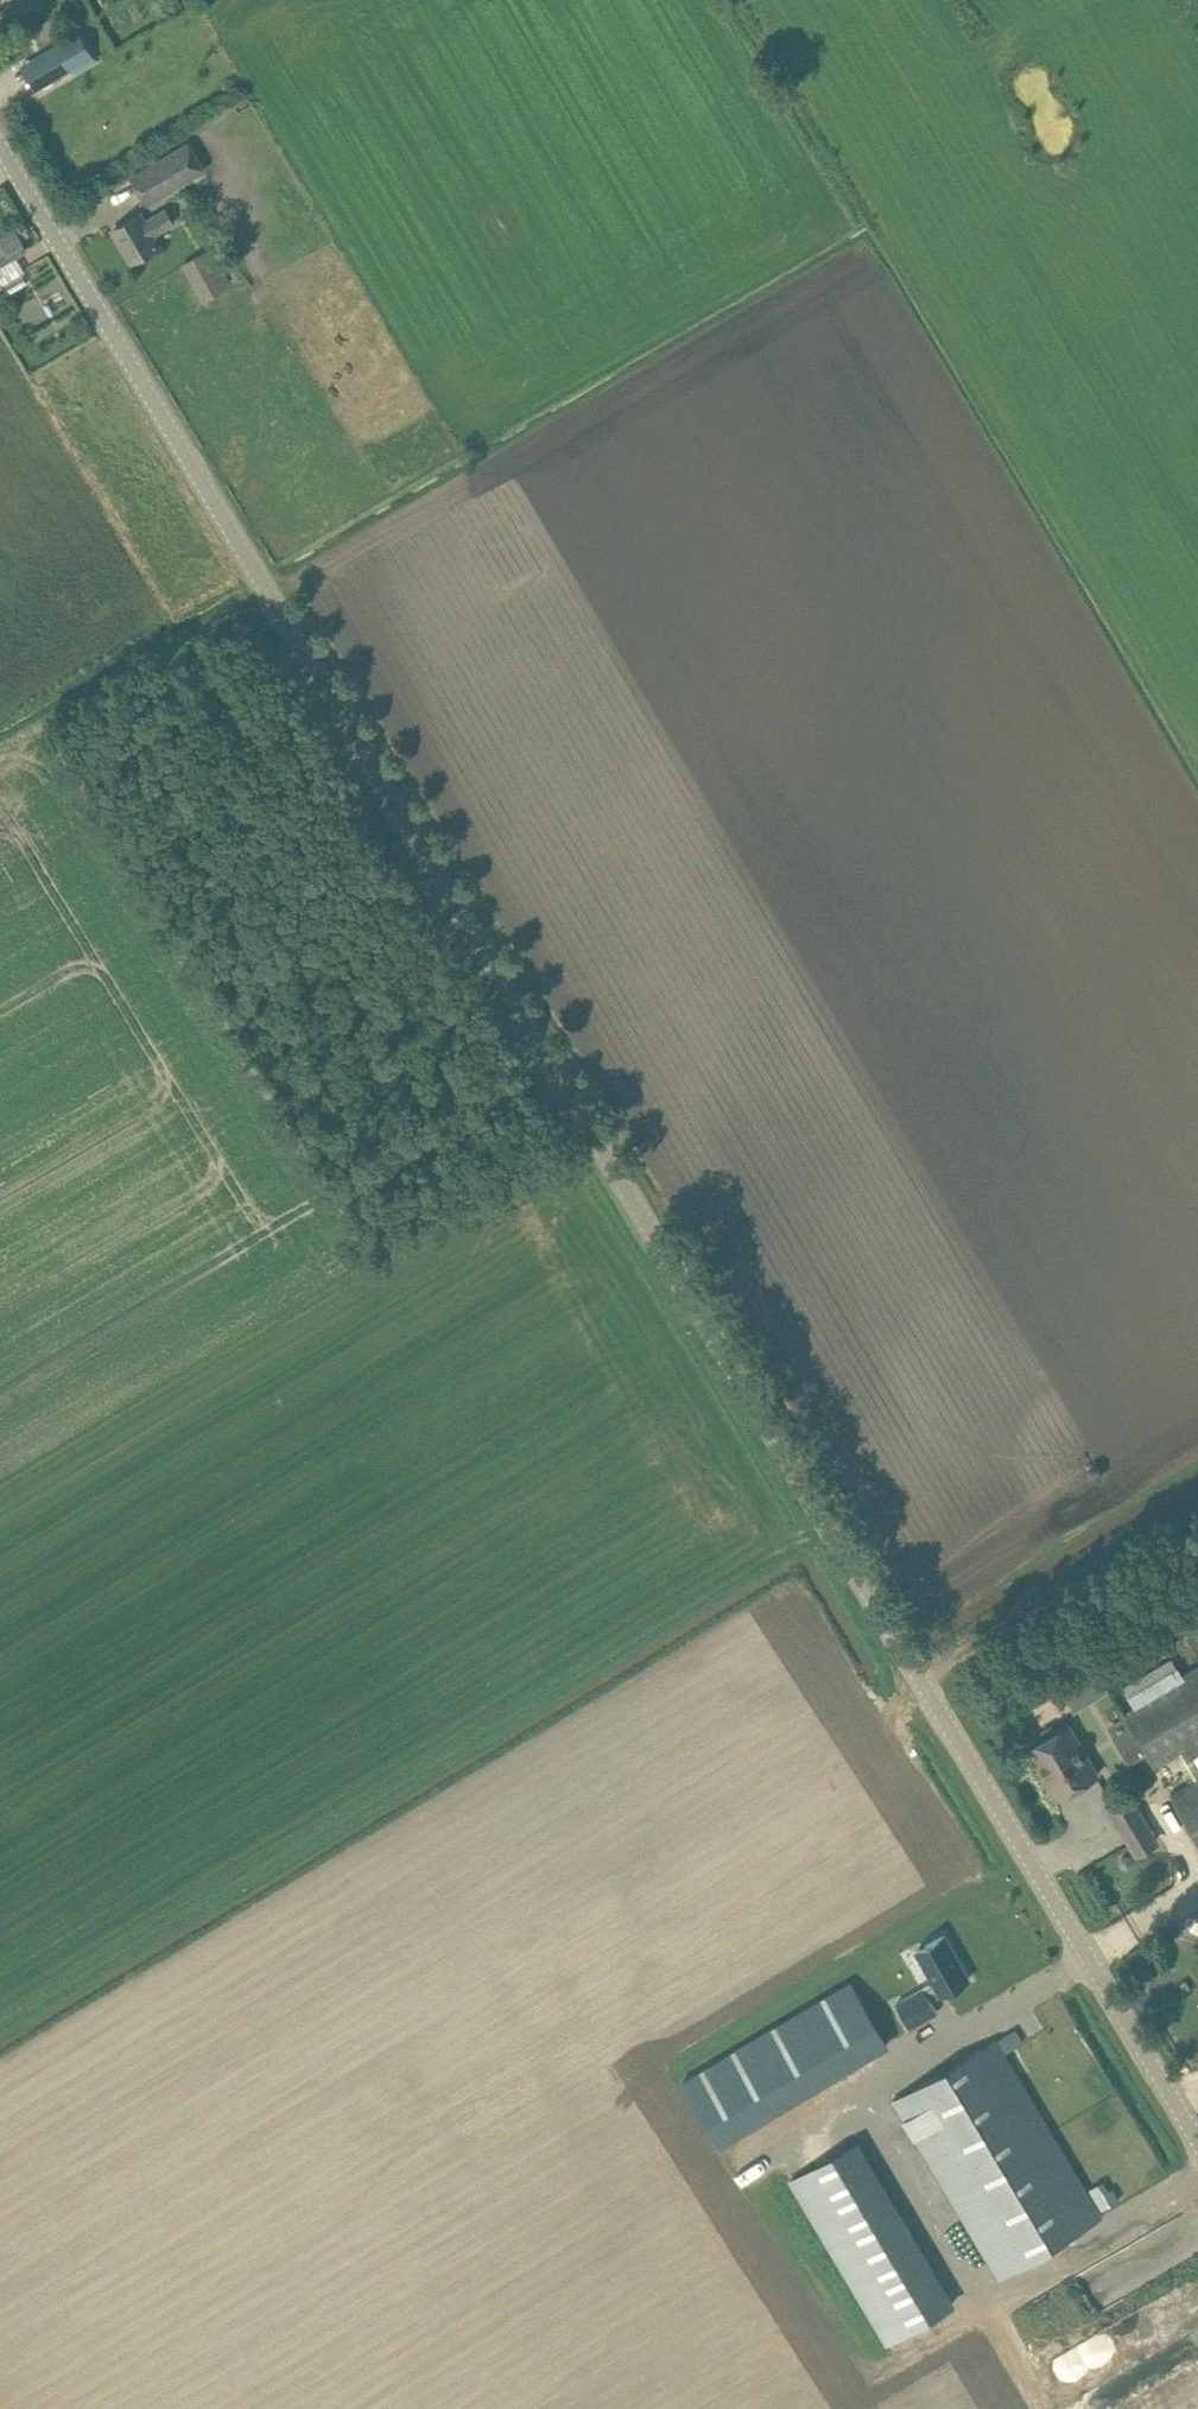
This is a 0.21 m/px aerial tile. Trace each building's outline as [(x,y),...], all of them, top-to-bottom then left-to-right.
[(78,33),(43,53),(57,77),(80,64),(72,52),(85,44),(78,33)] [(131,175),(148,205),(206,170),(190,140),(131,175)] [(132,261),(152,249),(158,246),(153,236),(173,224),(165,210),(144,222),(140,215),(113,230),(132,261)] [(8,262),(28,250),(15,226),(0,235),(0,267),(8,262)] [(204,299),(227,286),(206,252),(184,265),(204,299)] [(1124,1716),(1125,1717),(1129,1725),(1113,1735),(1111,1736),(1128,1765),(1146,1754),(1146,1755),(1154,1767),(1181,1751),(1186,1761),(1197,1755),(1197,1665),(1182,1675),(1132,1703),(1135,1708),(1123,1715),(1124,1716)] [(1096,1673),(1062,1694),(1070,1706),(1104,1686),(1096,1673)] [(1043,1776),(1057,1799),(1098,1775),(1068,1724),(1031,1745),(1047,1773),(1043,1776)] [(1192,1783),(1170,1796),(1197,1843),(1197,1779),(1192,1783)] [(1136,1856),(1159,1841),(1160,1841),(1133,1796),(1108,1810),(1127,1842),(1122,1845),(1128,1855),(1133,1852),(1136,1856)] [(934,1982),(897,2003),(911,2027),(937,2011),(931,2000),(969,1979),(944,1935),(916,1951),(934,1982)] [(850,1982),(798,2013),(834,2075),(886,2044),(850,1982)] [(905,2172),(976,2291),(1101,2217),(996,2040),(917,2086),(910,2074),(887,2088),(894,2100),(885,2105),(890,2115),(899,2110),(928,2159),(905,2172)] [(872,2139),(798,2174),(880,2348),(954,2314),(872,2139)] [(1039,2340),(1197,2259),(1197,2256),(1181,2222),(1021,2303),(1039,2340)]
